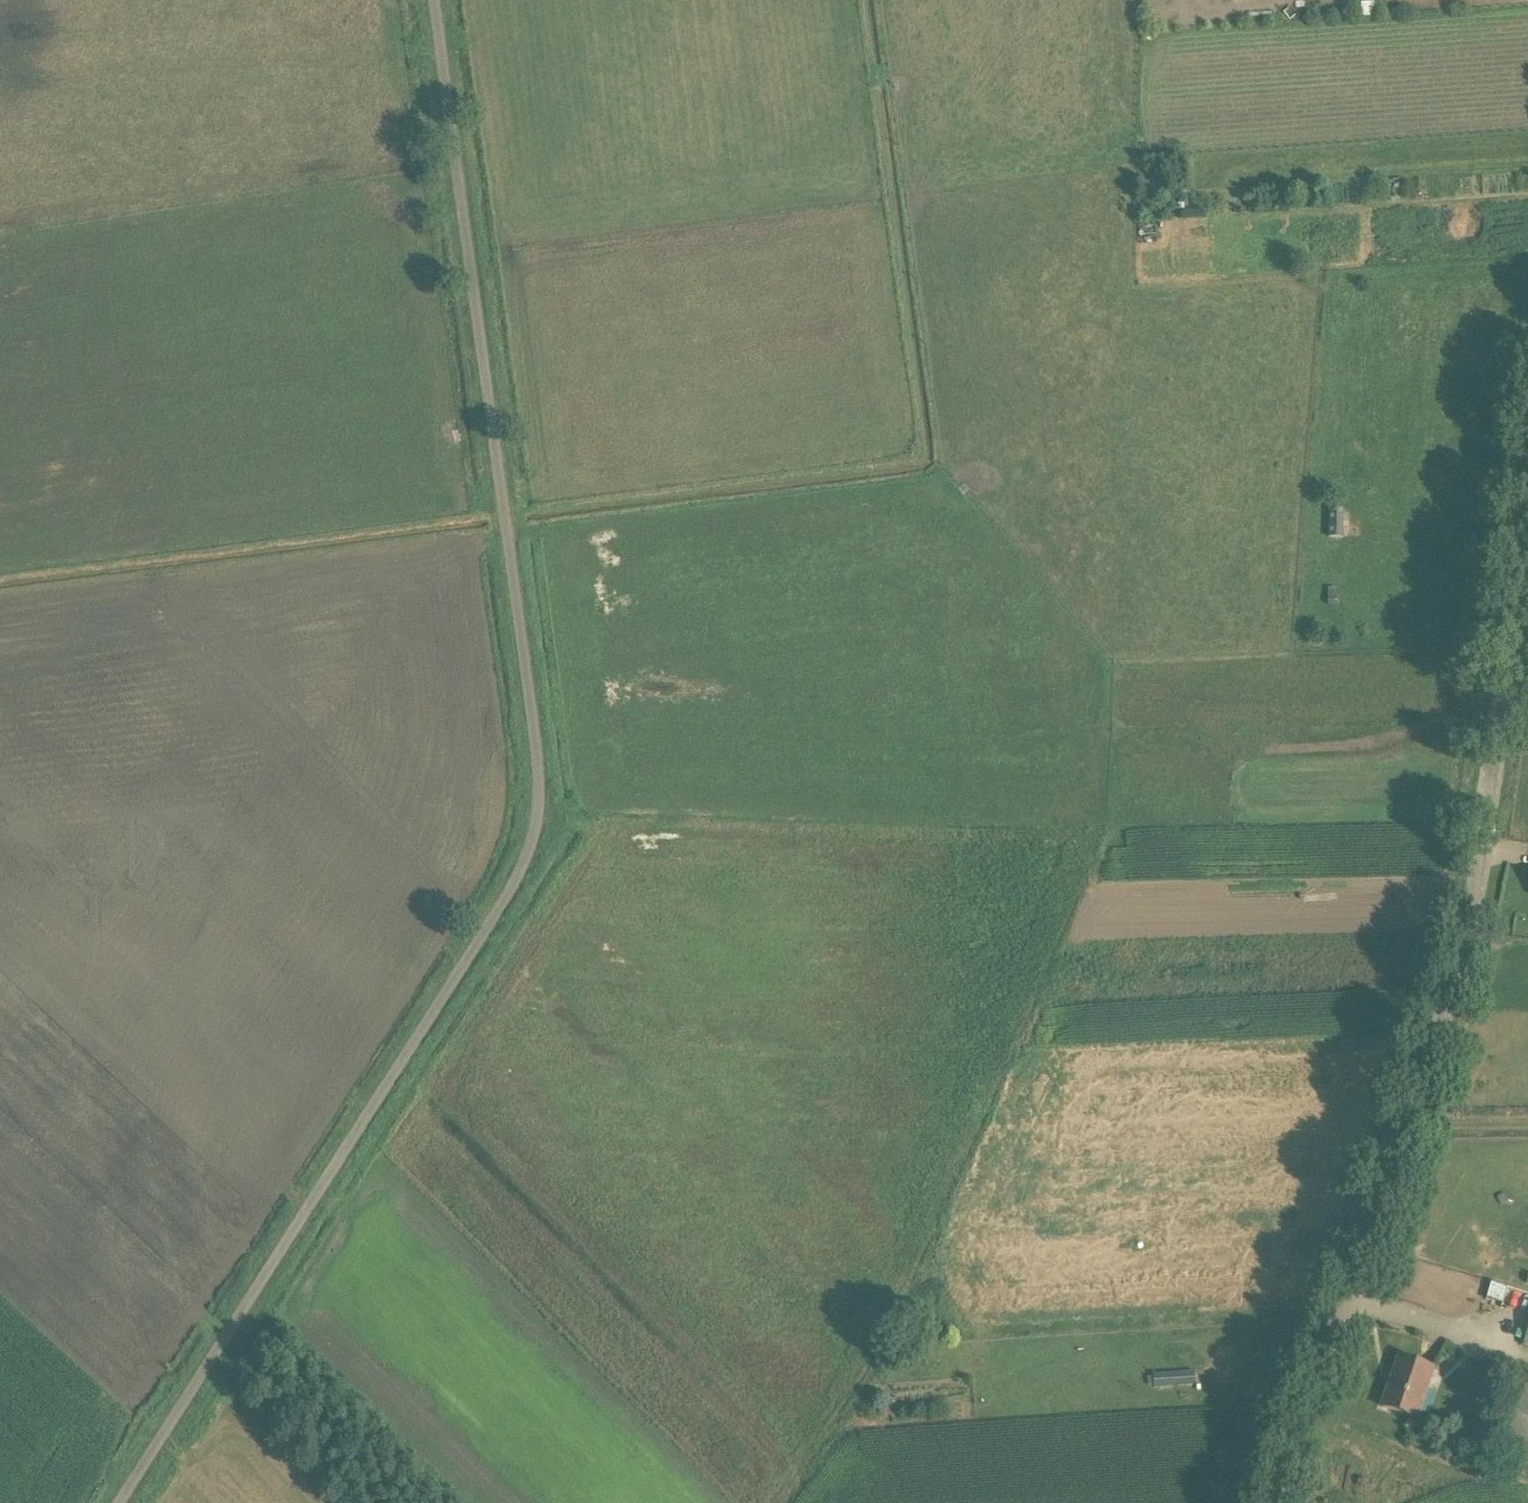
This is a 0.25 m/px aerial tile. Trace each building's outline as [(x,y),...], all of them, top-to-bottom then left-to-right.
[(1343,510),(1329,509),(1329,538),(1343,538),(1343,510)] [(1433,1370),(1399,1358),(1382,1407),(1416,1419),(1433,1370)]
